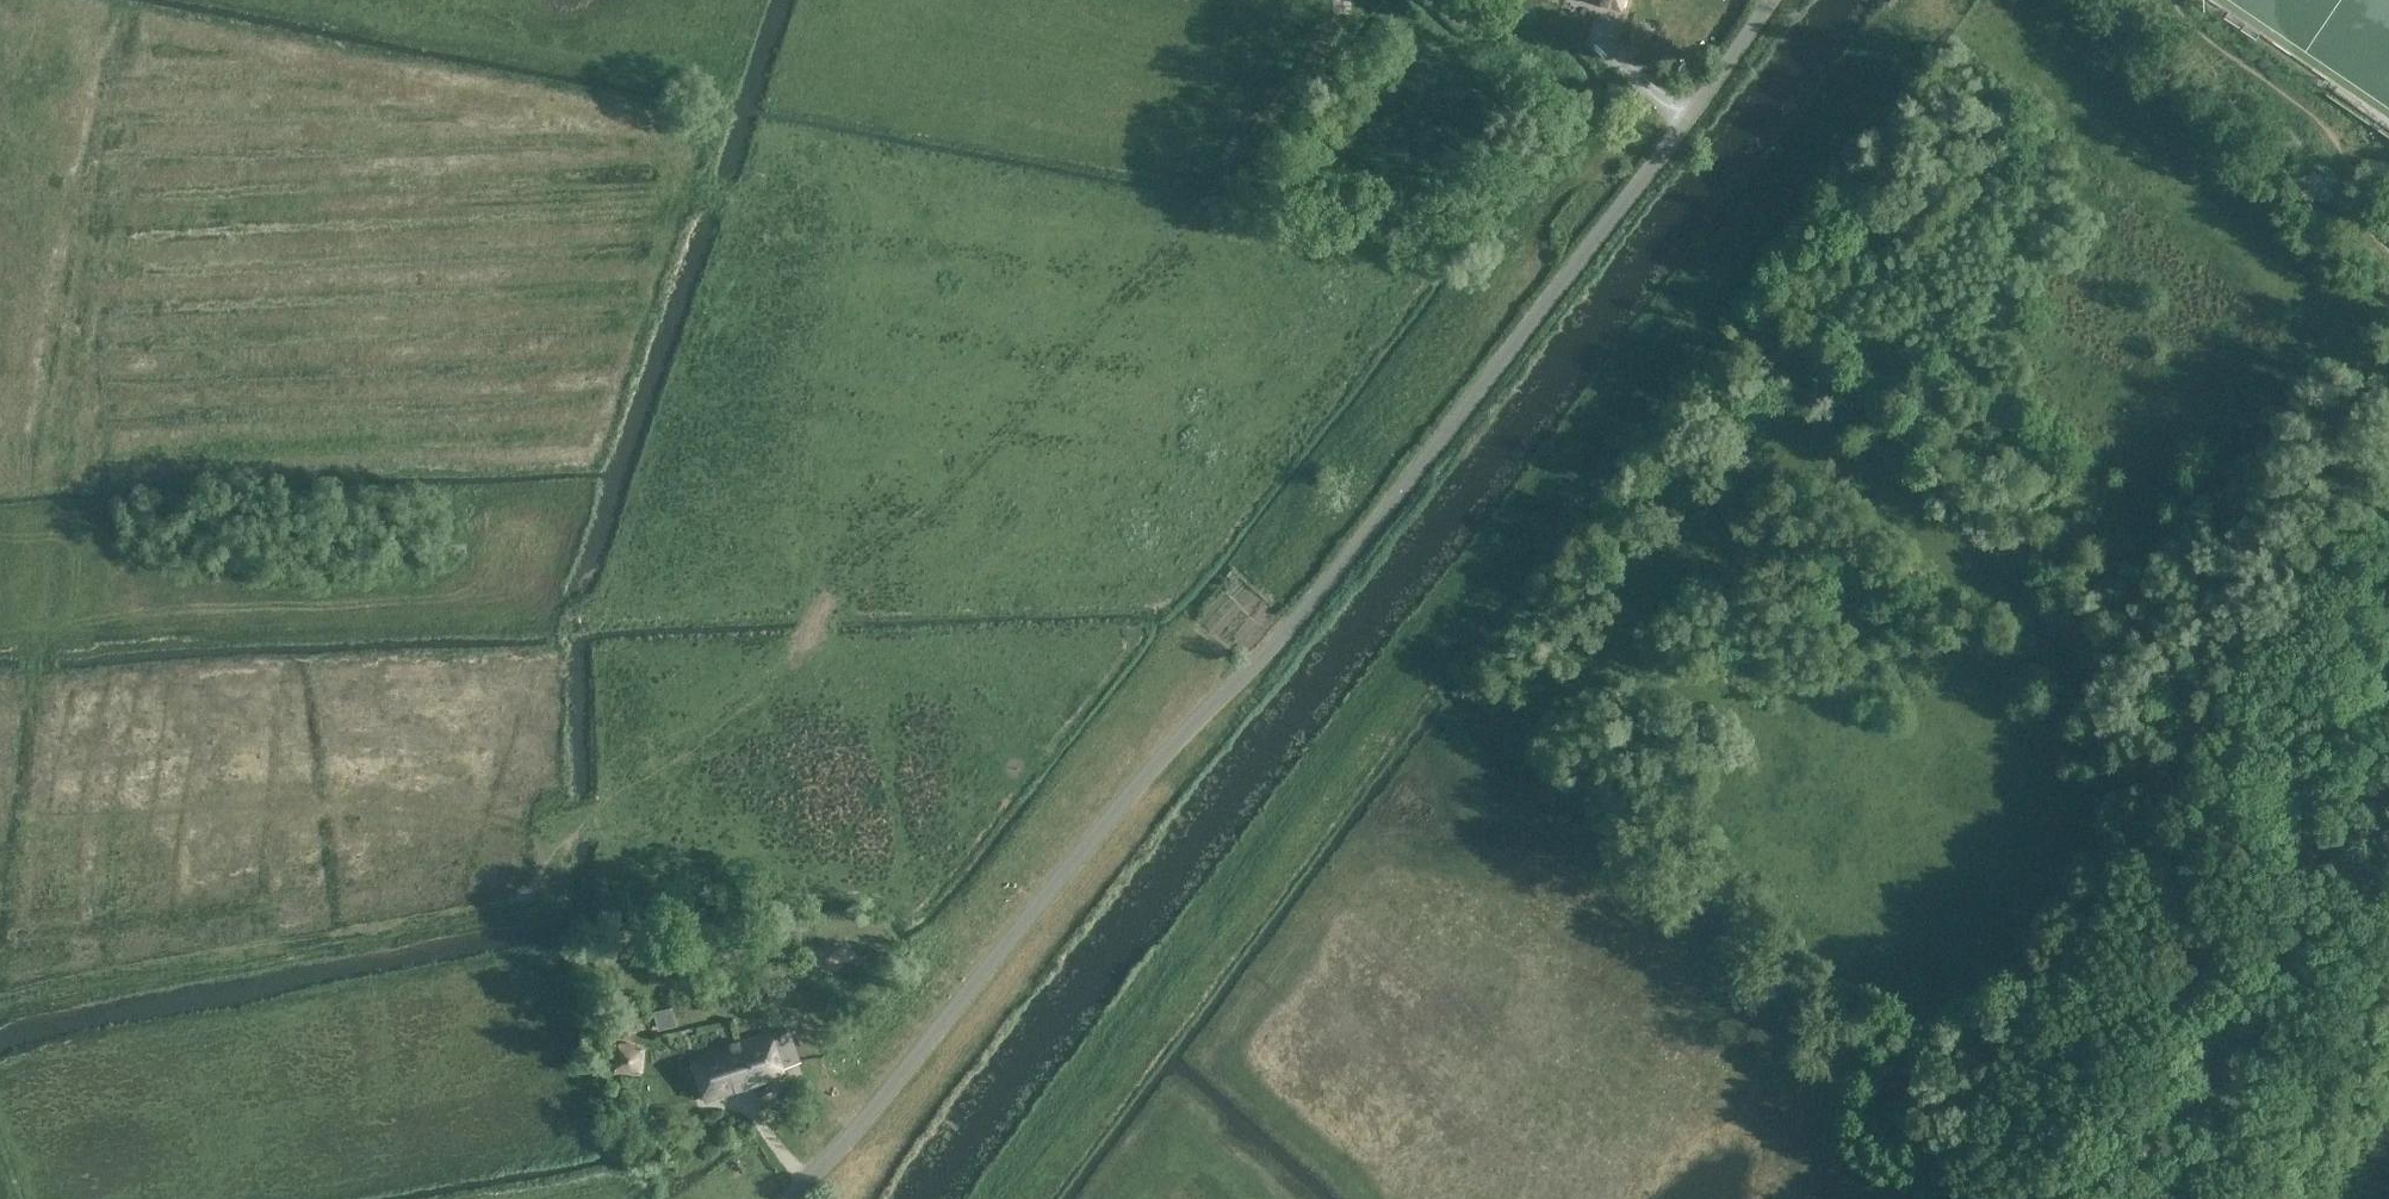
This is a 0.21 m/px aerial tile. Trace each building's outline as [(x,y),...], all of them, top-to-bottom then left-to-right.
[(780,1070),(799,1064),(788,1030),(691,1061),(703,1099),(781,1075),(780,1070)] [(643,1052),(618,1048),(614,1072),(639,1075),(643,1052)]
